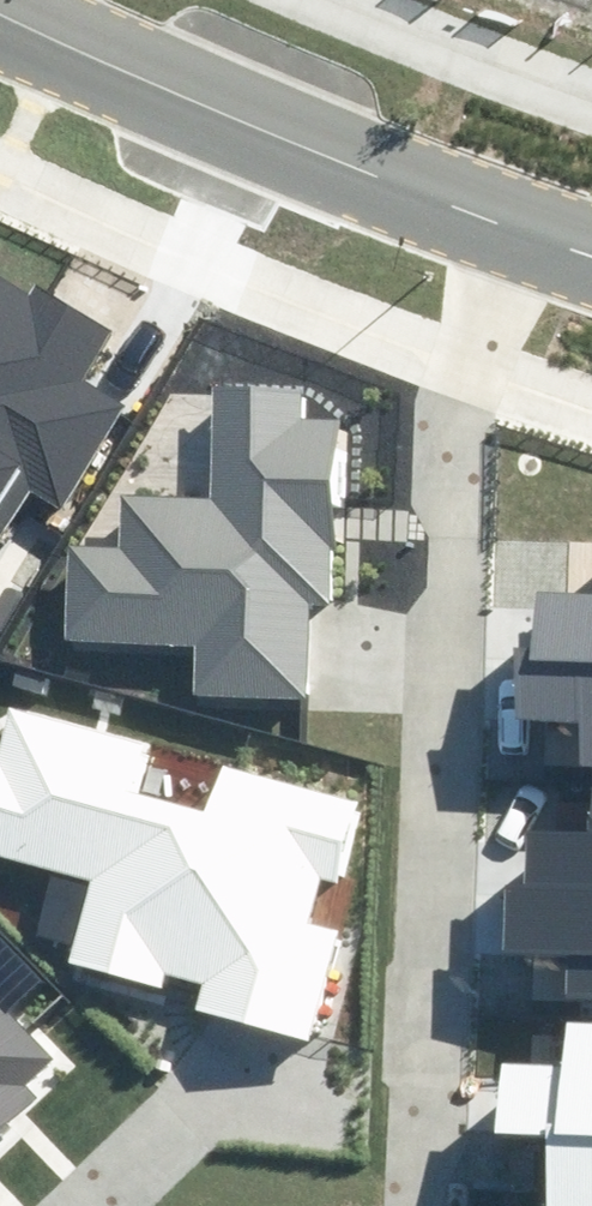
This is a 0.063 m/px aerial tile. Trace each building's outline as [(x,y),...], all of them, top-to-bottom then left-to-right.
[(32,473),(28,482),(59,500),(116,403),(75,379),(102,333),(0,272),(0,454),(32,473)] [(300,392),(223,388),(217,504),(117,500),(114,549),(63,546),(59,643),(195,649),(193,693),(307,698),(311,599),(329,600),(338,420),(299,418),(300,392)] [(28,482),(32,473),(0,454),(0,528),(28,482)] [(519,669),(591,670),(591,591),(541,591),(541,647),(519,647),(519,669)] [(519,669),(518,718),(542,718),(542,769),(591,770),(591,670),(519,669)] [(360,810),(232,777),(220,823),(126,798),(138,752),(15,720),(4,764),(0,763),(0,857),(84,879),(61,965),(180,996),(175,1017),(316,1054),(347,935),(303,923),(317,872),(342,879),(360,810)] [(591,903),(591,787),(591,832),(524,832),(523,893),(506,893),(506,902),(591,903)] [(506,902),(505,952),(527,952),(526,1002),(591,1003),(591,903),(506,902)] [(43,1096),(29,1082),(58,1055),(0,994),(0,1137),(43,1096)] [(591,1144),(591,1026),(567,1026),(566,1067),(498,1066),(497,1143),(544,1143),(591,1144)] [(544,1143),(543,1205),(591,1205),(591,1144),(544,1143)]
